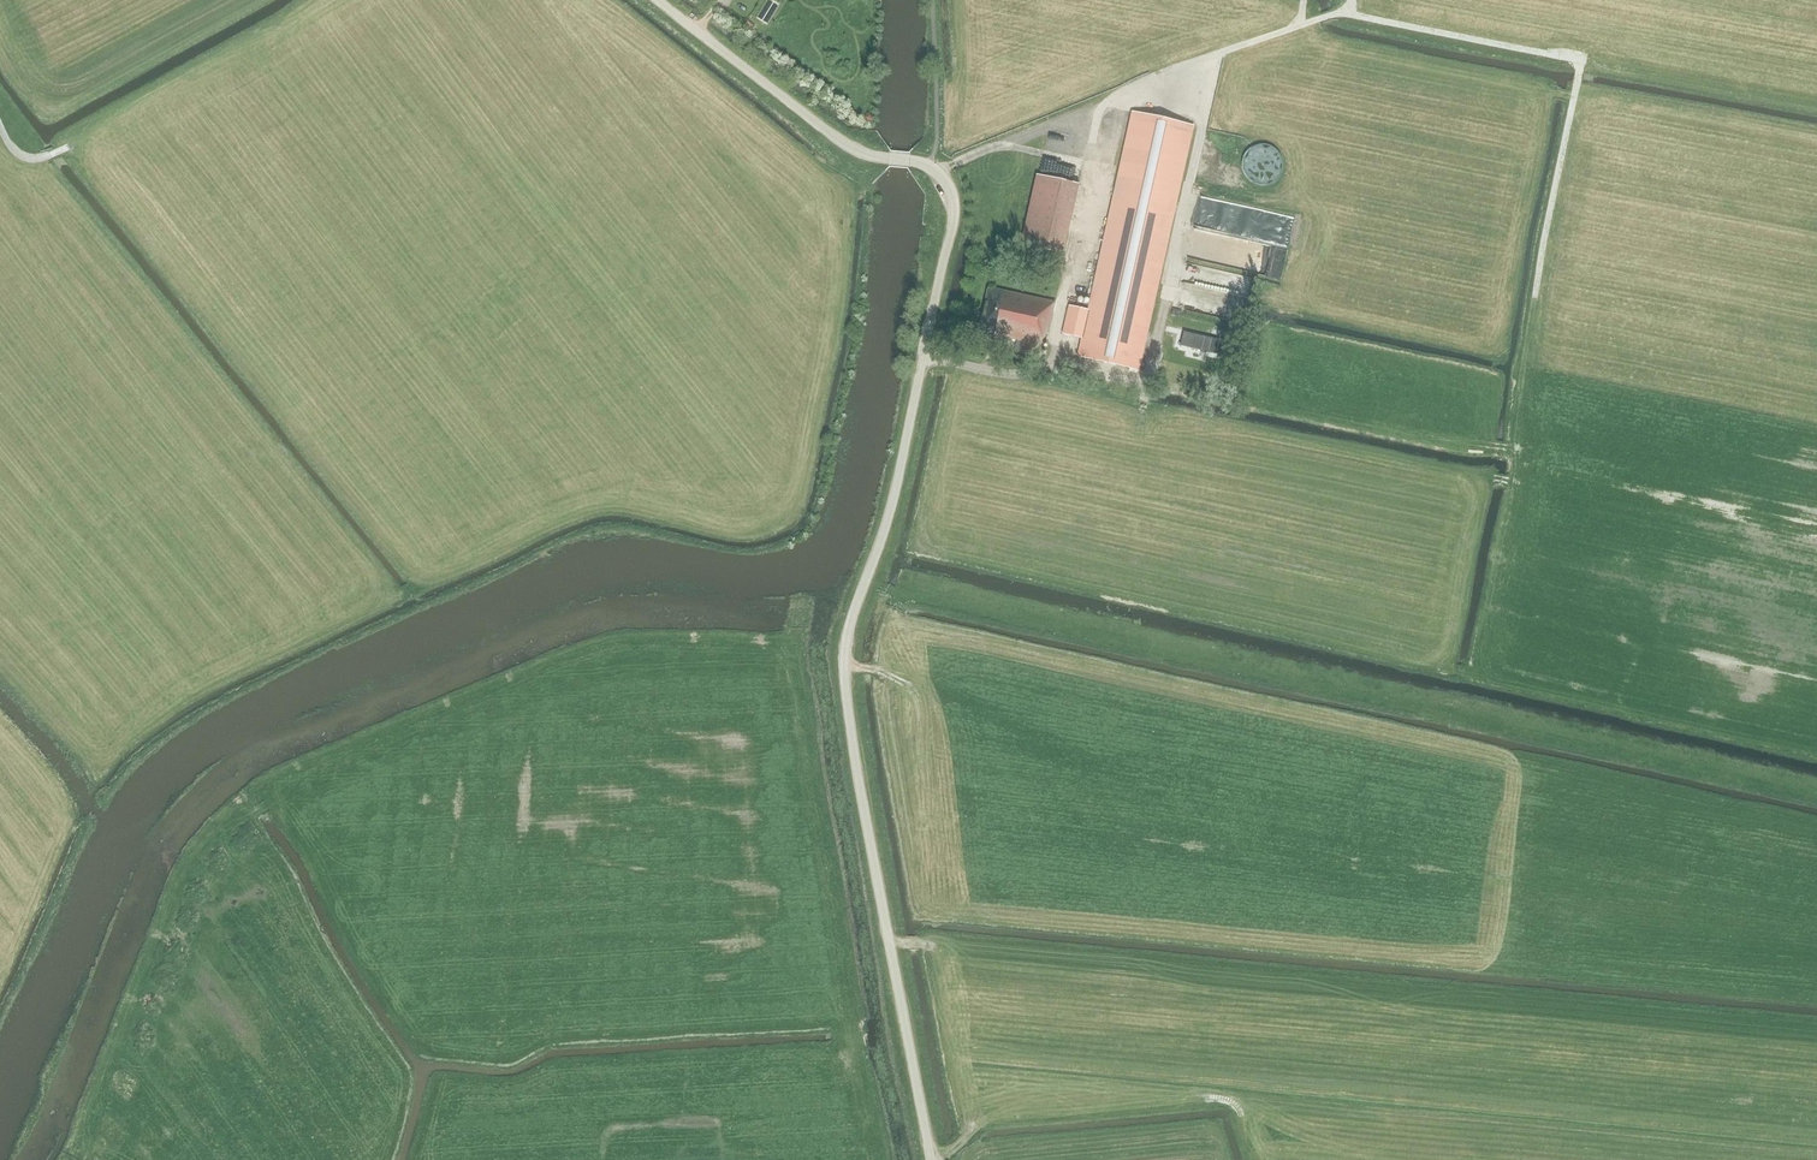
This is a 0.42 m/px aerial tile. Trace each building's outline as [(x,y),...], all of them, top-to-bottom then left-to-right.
[(754,29),(746,22),(741,28),(749,35),(754,29)] [(1078,357),(1139,371),(1194,127),(1132,114),(1089,308),(1070,304),(1063,333),(1082,338),(1078,357)] [(1285,151),(1255,145),(1250,174),(1280,179),(1285,151)] [(1063,255),(1079,185),(1037,175),(1021,246),(1063,255)] [(1274,212),(1268,243),(1290,248),(1297,217),(1274,212)] [(1250,297),(1254,278),(1194,264),(1189,284),(1250,297)] [(1049,334),(1055,302),(989,287),(980,328),(996,332),(995,335),(1017,340),(1015,351),(1041,357),(1046,334),(1049,334)] [(1219,340),(1184,332),(1181,346),(1216,354),(1218,344),(1219,340)]
